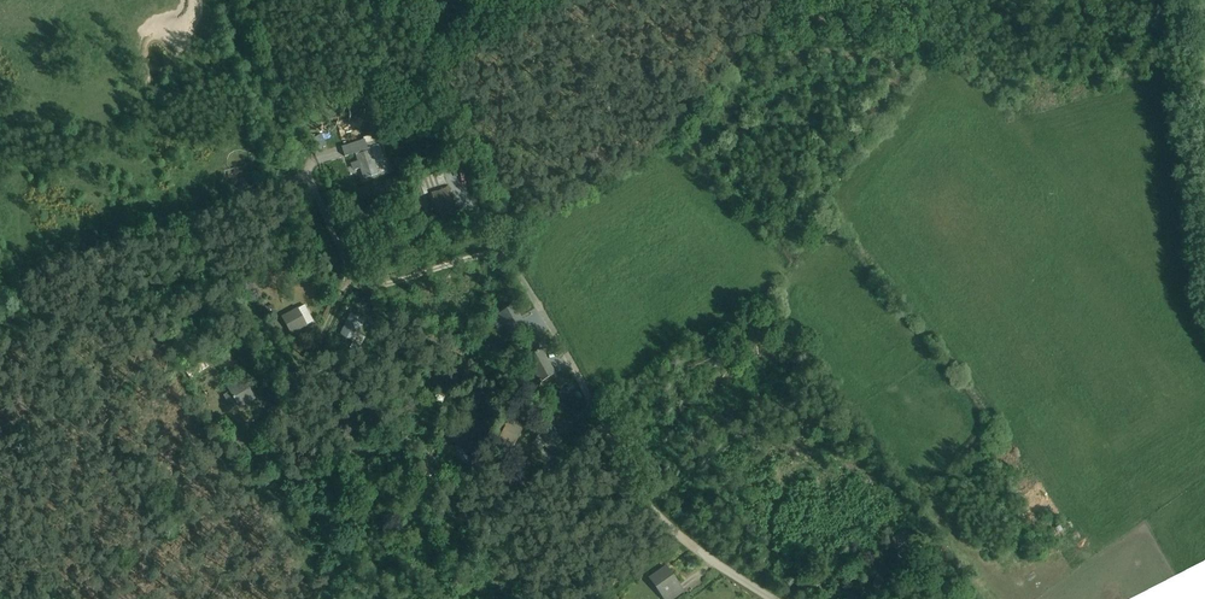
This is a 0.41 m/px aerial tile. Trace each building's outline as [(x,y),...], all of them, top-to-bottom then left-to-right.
[(364,140),(342,148),(345,157),(356,154),(357,156),(355,156),(358,162),(354,164),(356,170),(360,169),(364,180),(379,174),(376,163),(384,160),(379,144),(380,144),(378,139),(380,138),(379,134),(363,138),(364,140)] [(468,169),(460,171),(463,183),(472,181),(468,169)] [(416,181),(421,196),(430,193),(437,212),(453,207),(442,172),(416,181)] [(453,207),(437,212),(435,213),(438,221),(458,214),(455,206),(453,207)] [(197,281),(203,289),(209,284),(204,276),(197,281)] [(244,285),(252,299),(259,295),(250,281),(244,285)] [(269,284),(274,299),(280,297),(276,282),(269,284)] [(262,288),(267,301),(273,299),(268,285),(262,288)] [(273,304),(265,308),(269,316),(277,312),(273,304)] [(307,326),(304,320),(311,317),(305,305),(282,317),(291,334),(307,326)] [(514,306),(498,315),(512,339),(528,330),(514,306)] [(364,321),(351,314),(341,335),(354,342),(357,335),(364,321)] [(314,322),(311,317),(304,320),(307,326),(314,322)] [(354,342),(350,349),(358,353),(365,338),(357,335),(354,342)] [(269,344),(259,360),(265,364),(275,348),(269,344)] [(541,350),(526,359),(540,384),(555,375),(541,350)] [(485,359),(492,364),(497,358),(490,353),(485,359)] [(243,379),(227,388),(230,392),(224,396),(232,409),(238,406),(239,407),(243,404),(244,407),(249,404),(247,402),(254,397),(243,379)] [(467,387),(465,397),(480,399),(481,390),(467,387)] [(571,432),(575,426),(569,421),(565,428),(571,432)] [(508,422),(499,440),(513,448),(523,430),(508,422)] [(536,438),(550,453),(563,440),(551,429),(555,425),(552,422),(536,438)] [(425,451),(415,461),(428,482),(435,478),(428,468),(435,460),(425,451)] [(466,506),(457,519),(466,524),(474,511),(466,506)] [(658,592),(656,593),(654,595),(655,598),(656,598),(660,598),(661,598),(663,598),(672,598),(682,592),(666,569),(649,581),(658,592)]
